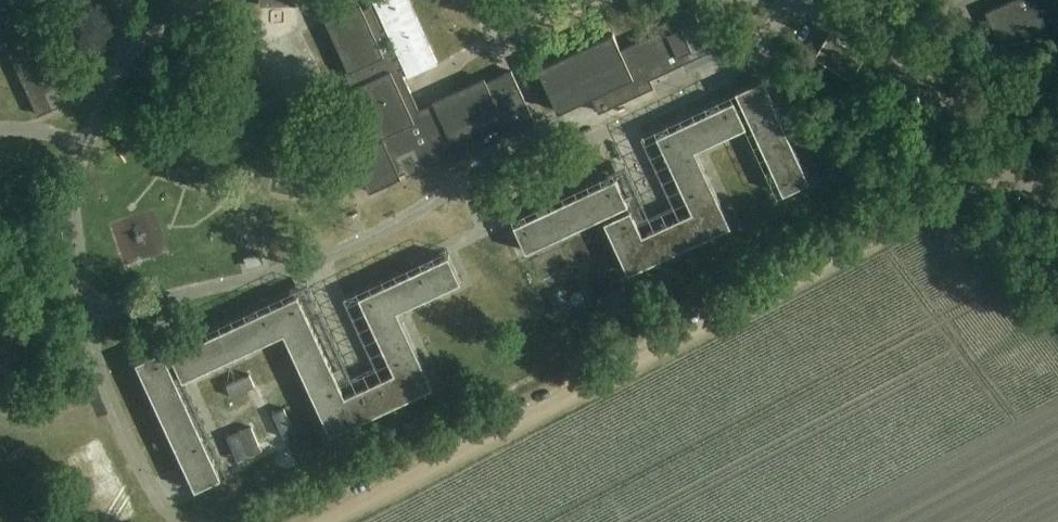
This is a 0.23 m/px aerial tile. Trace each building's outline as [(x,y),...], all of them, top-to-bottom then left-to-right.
[(10,52),(39,114),(65,102),(59,90),(76,82),(38,0),(0,0),(0,57),(10,52)] [(409,77),(438,64),(408,0),(375,0),(374,1),(383,20),(379,22),(383,31),(387,29),(399,57),(395,58),(401,70),(404,68),(409,77)] [(986,12),(1005,52),(1023,44),(1021,38),(1057,21),(1057,0),(1012,0),(986,12)] [(363,10),(361,5),(326,20),(349,69),(346,71),(354,89),(357,88),(382,141),(353,155),(370,192),(400,178),(399,174),(406,171),(407,175),(449,155),(451,160),(468,152),(466,148),(474,144),(468,132),(501,116),(509,134),(535,122),(511,71),(486,82),(484,78),(434,101),(436,106),(420,113),(401,70),(395,58),(383,31),(379,22),(371,6),(363,10)] [(712,49),(693,6),(675,14),(681,27),(669,32),(667,28),(621,49),(613,33),(538,67),(559,111),(592,95),(599,111),(640,92),(634,80),(646,74),(648,78),(712,49)] [(829,34),(814,59),(851,81),(866,56),(829,34)] [(736,91),(783,194),(810,181),(762,79),(736,91)] [(734,100),(657,136),(692,212),(643,235),(631,209),(604,222),(628,273),(731,226),(696,150),(746,127),(734,100)] [(514,225),(526,252),(628,204),(616,178),(514,225)] [(599,222),(528,253),(532,261),(602,230),(599,222)] [(150,234),(127,240),(134,267),(157,261),(150,234)] [(183,380),(284,334),(331,435),(433,387),(398,311),(461,282),(449,255),(359,297),(394,373),(345,396),(298,295),(171,354),(183,380)] [(426,309),(469,292),(466,284),(423,301),(426,309)] [(162,350),(136,362),(195,490),(222,478),(162,350)]
